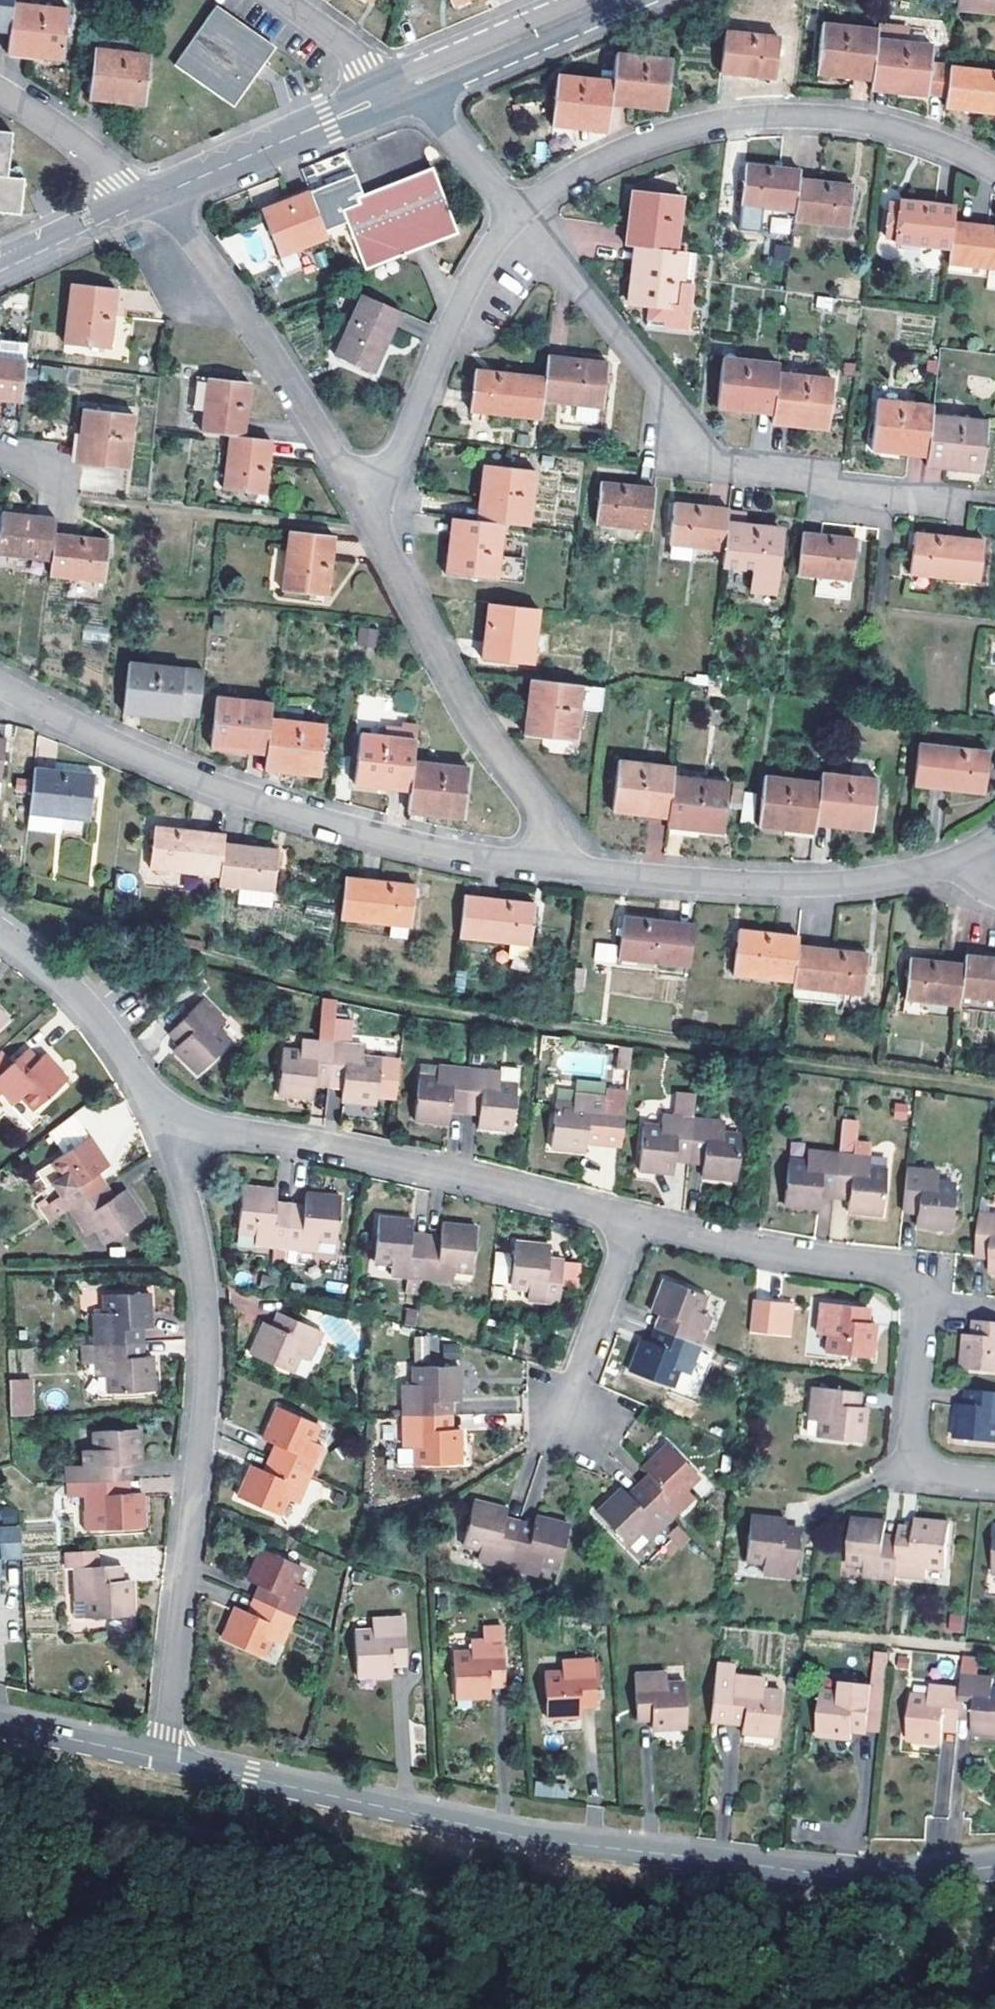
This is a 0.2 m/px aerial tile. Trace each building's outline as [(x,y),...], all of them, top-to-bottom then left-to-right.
[(12,0),(0,0),(0,33),(8,33),(12,3),(12,0)] [(145,0),(133,0),(131,8),(142,12),(145,0)] [(452,8),(471,0),(448,0),(452,8)] [(963,6),(992,10),(993,0),(964,0),(963,6)] [(66,10),(12,3),(8,33),(6,56),(60,60),(66,10)] [(992,10),(963,6),(962,15),(991,18),(992,10)] [(273,49),(216,8),(175,66),(233,107),(273,49)] [(876,38),(877,31),(822,23),(815,75),(870,83),(876,38)] [(778,37),(724,32),(719,74),(772,80),(778,37)] [(98,38),(97,50),(133,54),(134,39),(116,37),(116,39),(98,38)] [(931,45),(876,38),(870,83),(869,91),(924,98),(925,94),(946,97),(949,66),(949,65),(929,63),(931,45)] [(145,106),(151,56),(133,54),(97,50),(94,50),(88,100),(145,106)] [(671,60),(615,53),(612,81),(609,105),(664,111),(671,60)] [(949,66),(946,97),(944,109),(994,114),(994,72),(949,66)] [(609,105),(612,81),(557,75),(551,126),(606,133),(609,105)] [(19,214),(23,178),(6,176),(11,132),(0,131),(0,212),(19,214)] [(740,207),(794,214),(798,179),(799,171),(745,165),(740,207)] [(353,174),(307,192),(323,232),(347,224),(342,211),(358,205),(354,194),(360,192),(353,174)] [(358,205),(342,211),(347,224),(361,259),(394,246),(399,258),(405,257),(403,254),(427,243),(425,237),(453,226),(433,175),(358,205)] [(852,186),(798,179),(794,214),(793,222),(847,229),(852,186)] [(633,247),(676,251),(682,198),(630,191),(624,246),(633,247)] [(323,232),(307,192),(260,210),(285,272),(300,266),(294,251),(326,239),(323,232)] [(952,222),(954,208),(899,201),(899,207),(889,205),(886,239),(895,241),(894,245),(949,251),(952,222)] [(770,215),(769,233),(790,233),(790,216),(770,215)] [(947,265),(994,270),(994,227),(952,222),(949,251),(947,265)] [(692,286),(682,285),(685,253),(676,251),(633,247),(627,302),(648,305),(647,318),(663,319),(662,329),(688,330),(690,307),(692,286)] [(109,349),(116,289),(71,284),(64,344),(109,349)] [(402,313),(361,294),(334,356),(373,374),(402,313)] [(26,361),(27,346),(0,343),(0,400),(21,402),(26,361)] [(606,362),(547,355),(545,377),(542,402),(601,409),(606,362)] [(777,372),(778,363),(723,357),(716,409),(772,415),(777,372)] [(41,365),(40,380),(63,382),(65,368),(41,365)] [(542,402),(545,377),(475,369),(469,411),(539,420),(542,402)] [(772,415),(771,424),(827,430),(832,378),(777,372),(772,415)] [(206,378),(195,376),(191,409),(203,410),(206,378)] [(228,435),(244,437),(251,383),(206,378),(203,410),(201,432),(228,435)] [(931,414),(932,406),(877,400),(870,451),(926,458),(931,414)] [(81,409),(77,447),(76,463),(82,464),(127,469),(133,414),(81,409)] [(926,458),(925,467),(980,473),(985,421),(931,414),(926,458)] [(265,495),(272,440),(244,437),(228,435),(222,490),(265,495)] [(503,524),(528,527),(535,472),(482,466),(476,520),(503,524)] [(650,529),(655,488),(600,482),(595,524),(650,529)] [(723,552),(728,510),(673,502),(668,545),(723,552)] [(746,509),(729,507),(728,510),(723,552),(722,566),(752,570),(750,593),(772,596),(779,530),(745,526),(746,509)] [(35,516),(2,513),(0,531),(0,554),(51,560),(54,533),(56,518),(35,516)] [(476,520),(451,518),(445,572),(497,577),(503,524),(476,520)] [(328,594),(334,537),(288,531),(282,590),(328,594)] [(855,539),(802,532),(797,575),(851,581),(855,539)] [(979,582),(983,540),(914,532),(909,574),(979,582)] [(108,539),(54,533),(51,560),(50,575),(104,581),(108,539)] [(43,584),(44,575),(28,573),(27,582),(43,584)] [(539,609),(487,603),(481,658),(532,664),(539,609)] [(84,626),(83,638),(107,641),(108,628),(84,626)] [(357,645),(375,647),(378,629),(359,627),(357,645)] [(204,671),(130,661),(125,704),(156,707),(155,717),(177,720),(178,715),(198,718),(204,671)] [(582,685),(529,680),(524,734),(575,741),(579,708),(602,711),(605,688),(582,685)] [(271,717),(272,703),(217,697),(211,748),(266,755),(271,717)] [(124,713),(155,717),(156,707),(125,704),(124,713)] [(266,755),(265,769),(319,776),(325,724),(271,717),(266,755)] [(414,761),(416,740),(360,734),(355,784),(411,792),(414,761)] [(919,744),(914,785),(983,793),(987,751),(919,744)] [(411,792),(408,813),(464,819),(469,768),(414,761),(411,792)] [(672,774),(672,767),(618,761),(612,811),(667,818),(672,774)] [(94,775),(34,768),(29,814),(89,821),(94,775)] [(820,782),(815,825),(869,831),(875,780),(821,773),(820,782)] [(667,818),(666,827),(721,833),(726,782),(672,774),(667,818)] [(815,825),(820,782),(764,775),(758,827),(814,834),(815,825)] [(224,842),(225,834),(156,827),(151,870),(220,876),(224,842)] [(667,830),(666,855),(677,855),(677,830),(667,830)] [(220,876),(219,885),(273,890),(277,848),(224,842),(220,876)] [(340,919),(390,924),(389,934),(404,936),(405,926),(410,926),(415,884),(345,876),(340,919)] [(534,904),(465,895),(460,937),(529,944),(534,904)] [(689,966),(694,924),(624,917),(619,959),(689,966)] [(796,944),(797,937),(740,930),(734,975),(792,983),(796,944)] [(594,963),(615,963),(616,943),(594,942),(594,963)] [(792,983),(792,986),(862,996),(867,953),(796,944),(792,983)] [(960,998),(994,1001),(994,958),(964,955),(963,963),(960,998)] [(960,998),(963,963),(909,958),(905,1000),(959,1006),(960,998)] [(463,970),(456,969),(454,986),(461,987),(463,970)] [(224,1020),(203,998),(168,1033),(178,1044),(173,1049),(198,1073),(230,1041),(217,1027),(224,1020)] [(323,1000),(322,1015),(334,1016),(336,1001),(323,1000)] [(314,1085),(328,1086),(332,1042),(334,1016),(322,1015),(319,1041),(301,1038),(300,1051),(283,1049),(278,1094),(312,1097),(314,1085)] [(332,1042),(328,1086),(342,1087),(340,1101),(374,1104),(375,1098),(396,1100),(400,1062),(361,1058),(362,1045),(332,1042)] [(7,1043),(0,1049),(0,1093),(1,1092),(12,1103),(20,1096),(33,1109),(68,1077),(44,1052),(37,1059),(26,1047),(18,1054),(7,1043)] [(630,1049),(619,1048),(617,1069),(628,1069),(630,1049)] [(450,1111),(464,1113),(468,1069),(437,1066),(436,1078),(419,1076),(415,1121),(449,1124),(450,1111)] [(468,1069),(464,1113),(478,1114),(477,1127),(512,1130),(516,1086),(499,1084),(500,1072),(468,1069)] [(572,1102),(554,1101),(550,1149),(584,1152),(585,1144),(600,1145),(620,1147),(626,1089),(604,1087),(604,1095),(573,1093),(572,1102)] [(673,1161),(687,1162),(692,1118),(694,1097),(675,1095),(674,1116),(661,1115),(659,1128),(643,1127),(638,1171),(671,1173),(673,1161)] [(21,1100),(11,1109),(27,1124),(36,1115),(21,1100)] [(724,1121),(692,1118),(687,1162),(702,1164),(701,1177),(735,1180),(740,1137),(722,1134),(724,1121)] [(842,1121),(839,1156),(835,1197),(850,1199),(849,1213),(881,1215),(886,1173),(869,1171),(870,1159),(856,1157),(859,1123),(842,1121)] [(88,1137),(51,1162),(60,1176),(51,1183),(69,1210),(107,1184),(99,1172),(108,1165),(88,1137)] [(819,1196),(835,1197),(839,1156),(806,1152),(805,1164),(789,1162),(784,1205),(818,1209),(819,1196)] [(907,1170),(902,1212),(918,1213),(917,1227),(947,1230),(952,1189),(937,1186),(938,1173),(907,1170)] [(107,1184),(69,1210),(85,1235),(95,1228),(106,1243),(143,1217),(124,1189),(114,1196),(107,1184)] [(254,1246),(286,1249),(290,1204),(276,1202),(277,1190),(242,1187),(237,1231),(255,1233),(254,1246)] [(290,1204),(286,1249),(316,1251),(317,1240),(335,1241),(339,1196),(305,1193),(303,1205),(290,1204)] [(981,1214),(977,1256),(992,1259),(992,1273),(994,1273),(994,1215),(981,1214)] [(389,1276),(422,1279),(427,1234),(413,1232),(413,1220),(379,1217),(374,1261),(391,1263),(389,1276)] [(427,1234),(422,1279),(452,1283),(453,1270),(471,1272),(476,1228),(441,1224),(440,1235),(427,1234)] [(549,1246),(516,1243),(512,1287),(529,1289),(527,1301),(558,1303),(563,1260),(548,1258),(549,1246)] [(706,1297),(663,1282),(651,1313),(659,1317),(655,1328),(699,1344),(709,1316),(700,1313),(706,1297)] [(91,1313),(93,1344),(143,1341),(142,1327),(150,1326),(149,1292),(101,1294),(103,1312),(91,1313)] [(786,1302),(753,1299),(750,1331),(783,1334),(786,1302)] [(794,1303),(786,1302),(783,1334),(791,1335),(794,1303)] [(868,1308),(821,1303),(819,1335),(831,1336),(829,1354),(873,1358),(876,1325),(866,1323),(868,1308)] [(321,1332),(277,1312),(270,1327),(263,1324),(248,1354),(292,1373),(300,1357),(308,1360),(321,1332)] [(977,1322),(976,1336),(966,1336),(963,1369),(994,1371),(994,1323),(977,1322)] [(699,1344),(655,1328),(650,1342),(641,1339),(629,1371),(672,1386),(678,1371),(688,1374),(699,1344)] [(440,1336),(414,1336),(414,1364),(440,1364),(440,1336)] [(143,1341),(93,1344),(94,1360),(95,1374),(106,1374),(107,1391),(154,1389),(152,1355),(143,1355),(143,1341)] [(93,1344),(75,1345),(76,1361),(94,1360),(93,1344)] [(458,1366),(411,1367),(412,1385),(401,1385),(402,1415),(452,1414),(451,1401),(459,1400),(458,1366)] [(31,1377),(11,1377),(11,1399),(31,1399),(31,1377)] [(861,1393),(814,1388),(810,1419),(820,1420),(818,1439),(864,1443),(868,1408),(860,1407),(861,1393)] [(971,1391),(969,1405),(960,1405),(957,1436),(994,1440),(994,1393),(971,1391)] [(11,1399),(12,1414),(32,1413),(31,1399),(11,1399)] [(317,1425),(277,1408),(263,1439),(275,1445),(269,1457),(309,1474),(321,1446),(310,1441),(317,1425)] [(452,1414),(402,1415),(403,1446),(413,1447),(414,1464),(460,1463),(460,1429),(452,1429),(452,1414)] [(82,1464),(83,1482),(128,1479),(127,1464),(140,1463),(138,1429),(93,1432),(94,1449),(81,1450),(82,1464)] [(698,1477),(667,1443),(643,1467),(649,1474),(639,1483),(671,1517),(692,1497),(686,1489),(698,1477)] [(296,1503),(309,1474),(269,1457),(263,1469),(252,1465),(238,1496),(277,1514),(285,1499),(296,1503)] [(64,1465),(65,1483),(83,1482),(82,1464),(64,1465)] [(128,1479),(83,1482),(85,1500),(85,1512),(98,1511),(99,1529),(144,1525),(142,1492),(129,1493),(128,1479)] [(83,1482),(65,1483),(66,1500),(85,1500),(83,1482)] [(671,1517),(639,1483),(628,1493),(622,1488),(597,1511),(628,1544),(640,1533),(647,1540),(671,1517)] [(507,1509),(474,1501),(464,1546),(480,1551),(478,1561),(507,1568),(519,1521),(506,1518),(507,1509)] [(18,1524),(16,1505),(0,1506),(0,1525),(18,1524)] [(519,1521),(507,1568),(537,1576),(540,1565),(557,1569),(568,1525),(535,1517),(533,1524),(519,1521)] [(788,1522),(754,1519),(748,1562),(766,1566),(765,1575),(796,1578),(802,1535),(787,1532),(788,1522)] [(896,1578),(900,1539),(885,1537),(885,1526),(851,1521),(847,1564),(864,1567),(864,1580),(896,1583),(896,1578)] [(901,1531),(900,1539),(896,1578),(927,1581),(928,1570),(945,1571),(949,1527),(916,1524),(915,1532),(901,1531)] [(22,1558),(22,1554),(20,1526),(0,1527),(0,1559),(22,1558)] [(302,1567),(261,1549),(247,1580),(258,1586),(253,1598),(293,1616),(306,1588),(295,1583),(302,1567)] [(97,1567),(95,1550),(65,1552),(66,1569),(74,1569),(77,1601),(86,1600),(87,1617),(132,1614),(129,1580),(118,1581),(117,1566),(97,1567)] [(280,1645),(293,1616),(253,1598),(247,1612),(236,1607),(222,1638),(263,1655),(270,1641),(280,1645)] [(74,1617),(87,1617),(86,1600),(77,1601),(74,1601),(74,1617)] [(402,1619),(371,1620),(372,1631),(355,1631),(359,1677),(391,1676),(391,1666),(405,1665),(402,1619)] [(502,1639),(470,1641),(470,1651),(453,1652),(456,1699),(490,1697),(490,1688),(504,1686),(502,1639)] [(562,1671),(546,1673),(549,1719),(581,1718),(581,1707),(595,1707),(593,1659),(562,1661),(562,1671)] [(666,1672),(634,1674),(636,1721),(651,1721),(651,1731),(686,1729),(684,1682),(667,1683),(666,1672)] [(962,1690),(959,1719),(974,1721),(973,1733),(994,1735),(994,1677),(964,1674),(962,1690)] [(767,1679),(735,1676),(729,1722),(745,1724),(744,1731),(778,1735),(784,1691),(766,1689),(767,1679)] [(872,1685),(841,1683),(840,1692),(824,1691),(819,1734),(852,1738),(853,1729),(868,1730),(872,1685)] [(959,1719),(962,1690),(931,1687),(930,1699),(913,1698),(909,1739),(940,1743),(942,1730),(958,1731),(959,1719)]
